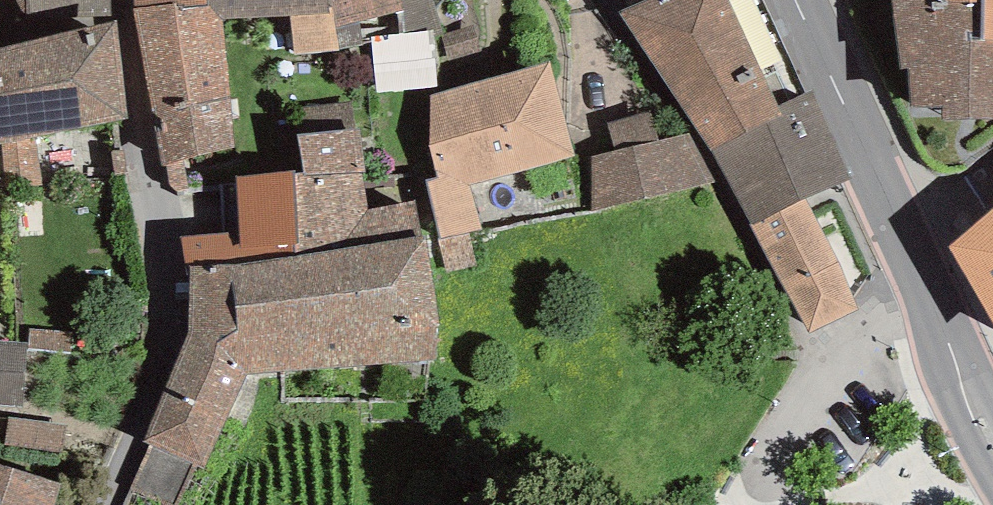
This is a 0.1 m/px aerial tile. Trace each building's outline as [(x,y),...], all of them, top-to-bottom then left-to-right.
[(113,15),(113,0),(17,0),(25,16),(113,15)] [(134,7),(175,3),(176,8),(208,6),(208,0),(134,0),(134,7)] [(221,19),(291,16),(296,54),(340,51),(333,7),(328,8),(327,0),(208,0),(208,6),(221,19)] [(328,8),(333,7),(340,51),(372,43),(372,37),(399,34),(396,13),(404,10),(402,0),(327,0),(328,8)] [(620,12),(711,150),(782,116),(777,107),(728,0),(646,0),(620,12)] [(900,69),(909,69),(911,107),(942,107),(944,120),(992,120),(992,0),(982,0),(981,3),(950,2),(945,0),(892,0),(900,69)] [(230,100),(221,19),(208,6),(176,8),(175,3),(134,7),(153,118),(230,100)] [(117,21),(0,49),(0,144),(3,144),(36,137),(128,118),(117,21)] [(481,51),(474,25),(442,33),(449,60),(481,51)] [(437,87),(432,31),(399,34),(372,37),(372,43),(377,93),(437,87)] [(425,180),(441,239),(483,228),(470,184),(575,156),(551,62),(431,96),(430,147),(439,177),(425,180)] [(806,200),(852,179),(812,91),(777,107),(782,116),(711,150),(751,224),(806,200)] [(153,118),(162,165),(167,164),(170,185),(179,191),(237,179),(237,176),(235,147),(230,100),(153,118)] [(354,129),(351,103),(300,108),(303,134),(354,129)] [(651,112),(607,124),(615,152),(659,140),(651,112)] [(303,134),(298,134),(306,174),(294,175),(297,256),(314,253),(421,237),(416,201),(368,209),(361,172),(366,172),(360,128),(354,129),(303,134)] [(590,156),(591,211),(717,181),(690,133),(659,140),(615,152),(590,156)] [(7,188),(42,186),(36,137),(3,144),(7,188)] [(294,175),(294,170),(237,176),(237,179),(239,231),(181,238),(188,266),(297,256),(294,175)] [(751,224),(810,333),(858,310),(806,200),(751,224)] [(992,322),(992,210),(950,247),(992,322)] [(421,237),(314,253),(321,368),(444,357),(426,236),(421,237)] [(195,463),(205,468),(247,374),(321,368),(314,253),(297,256),(188,266),(188,329),(144,442),(153,446),(195,463)] [(73,332),(30,329),(29,348),(72,352),(73,332)] [(27,343),(0,341),(0,404),(22,405),(27,343)] [(66,425),(9,417),(5,444),(62,452),(66,425)] [(165,504),(176,504),(195,463),(153,446),(132,491),(165,504)] [(60,484),(0,465),(0,504),(53,504),(60,484)]
